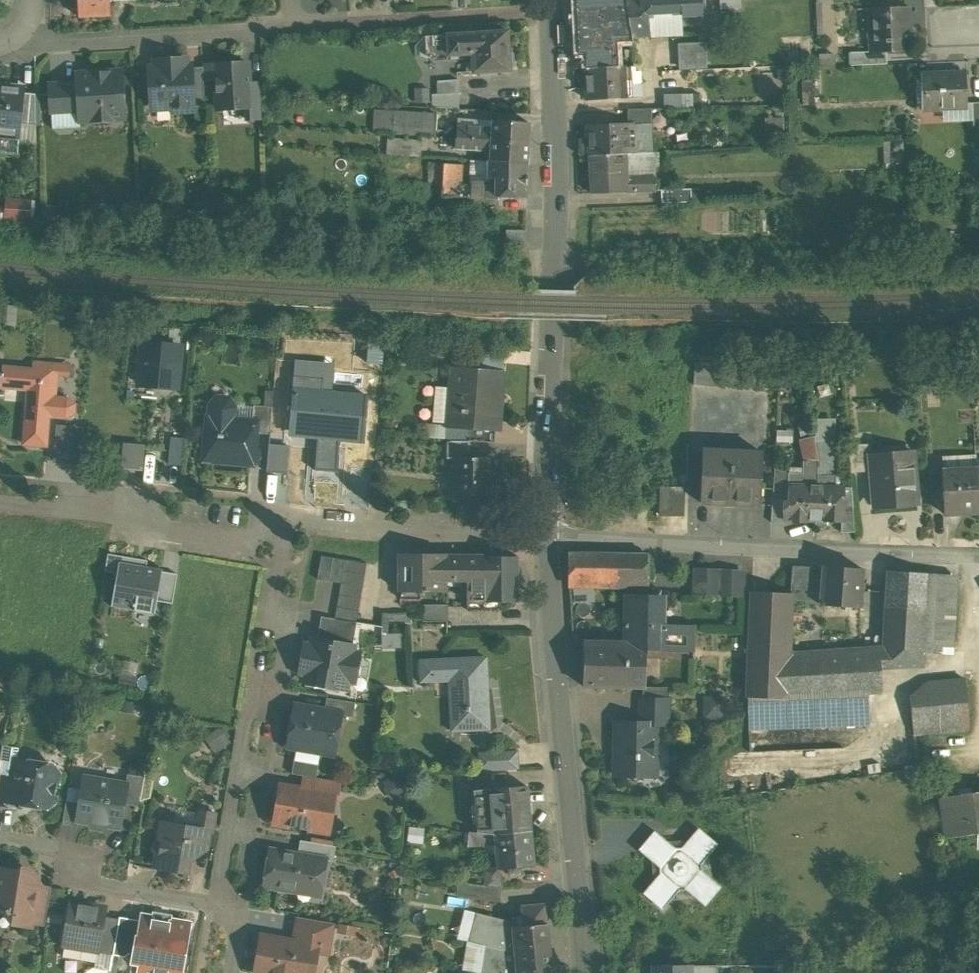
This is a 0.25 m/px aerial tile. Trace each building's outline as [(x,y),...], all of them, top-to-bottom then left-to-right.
[(78,17),(109,16),(109,0),(77,0),(78,17)] [(573,54),(585,55),(585,69),(618,67),(615,43),(632,42),(632,38),(625,0),(571,0),(573,54)] [(632,38),(650,37),(647,14),(647,12),(643,13),(642,0),(625,0),(632,38)] [(643,13),(647,12),(647,14),(682,12),(682,0),(642,0),(643,13)] [(682,12),(682,16),(701,15),(701,0),(682,0),(682,12)] [(907,8),(873,9),(874,39),(870,39),(870,53),(886,53),(910,52),(910,38),(908,38),(907,8)] [(506,32),(470,34),(472,53),(473,72),(509,70),(508,69),(511,68),(512,67),(512,65),(512,55),(509,53),(507,53),(506,32)] [(470,34),(447,35),(448,55),(472,53),(470,34)] [(679,45),(679,69),(709,69),(708,45),(679,45)] [(886,53),(870,53),(863,53),(864,66),(886,65),(886,53)] [(179,59),(161,60),(160,62),(160,67),(150,67),(151,78),(147,78),(148,93),(154,96),(155,109),(172,108),(177,112),(189,112),(193,107),(193,104),(190,68),(190,65),(180,65),(180,60),(179,59)] [(248,63),(214,65),(217,109),(245,108),(250,107),(248,84),(249,84),(248,63)] [(635,66),(626,67),(628,99),(642,98),(641,72),(636,72),(635,66)] [(202,67),(190,68),(193,104),(204,103),(202,67)] [(618,67),(585,69),(587,101),(628,99),(626,67),(618,67)] [(120,71),(77,74),(79,112),(80,122),(111,120),(111,107),(123,106),(120,71)] [(966,74),(920,76),(922,112),(942,111),(942,109),(967,108),(966,74)] [(457,80),(437,81),(437,94),(438,95),(458,94),(457,80)] [(249,84),(248,84),(250,107),(245,108),(246,120),(262,119),(261,83),(249,84)] [(77,84),(49,85),(51,113),(79,112),(77,84)] [(0,87),(0,135),(18,137),(19,123),(22,93),(22,89),(0,87)] [(428,101),(427,87),(412,88),(413,102),(428,101)] [(35,94),(22,93),(19,123),(35,124),(35,94)] [(458,94),(438,95),(437,94),(431,95),(432,108),(459,109),(458,94)] [(691,96),(662,97),(663,109),(692,109),(692,108),(691,96)] [(702,107),(702,96),(691,96),(692,108),(702,107)] [(435,114),(377,110),(376,133),(434,137),(435,114)] [(650,110),(626,110),(627,124),(628,124),(628,126),(651,125),(650,110)] [(529,123),(492,121),(491,128),(491,129),(491,141),(527,144),(529,123)] [(35,124),(19,123),(18,137),(17,143),(36,145),(35,124)] [(627,124),(588,126),(589,156),(623,154),(629,154),(628,126),(628,124),(627,124)] [(651,125),(628,126),(629,154),(651,153),(651,125)] [(491,129),(456,126),(456,139),(491,141),(491,129)] [(420,141),(389,139),(387,155),(419,157),(420,141)] [(491,141),(456,139),(455,149),(484,151),(484,146),(490,147),(491,141)] [(527,144),(491,141),(490,147),(489,162),(527,164),(527,144)] [(629,154),(623,154),(624,178),(654,177),(653,153),(651,153),(629,154)] [(623,154),(589,156),(591,194),(625,193),(624,178),(623,154)] [(527,164),(489,162),(488,186),(483,186),(483,199),(498,200),(498,197),(526,197),(527,164)] [(443,164),(430,163),(428,183),(442,184),(443,164)] [(483,186),(460,185),(461,165),(443,164),(442,184),(441,196),(483,199),(483,186)] [(654,177),(624,178),(625,193),(655,191),(654,177)] [(690,189),(660,190),(660,203),(690,202),(690,189)] [(4,196),(3,205),(28,207),(29,199),(4,196)] [(29,221),(31,209),(3,206),(2,218),(29,221)] [(526,231),(506,230),(506,247),(525,248),(526,231)] [(180,347),(143,344),(140,386),(177,389),(180,347)] [(363,441),(366,396),(332,393),(334,364),(295,361),(290,429),(318,431),(315,470),(337,472),(339,439),(363,441)] [(52,364),(33,362),(33,369),(51,371),(52,364)] [(754,365),(694,362),(693,385),(753,388),(754,365)] [(69,365),(52,364),(51,371),(57,371),(56,375),(69,376),(69,365)] [(2,367),(1,372),(0,372),(0,388),(27,390),(23,444),(46,446),(48,416),(49,409),(53,409),(54,398),(56,375),(57,371),(51,371),(33,369),(2,367)] [(503,373),(452,369),(448,409),(461,411),(460,426),(468,427),(495,429),(497,401),(500,401),(503,373)] [(235,399),(208,396),(203,461),(250,465),(252,433),(253,421),(252,421),(233,419),(235,399)] [(67,399),(54,398),(53,409),(49,409),(48,416),(65,417),(73,413),(74,404),(67,399)] [(271,409),(253,407),(252,421),(253,421),(252,433),(269,434),(270,426),(271,409)] [(84,429),(58,426),(54,461),(80,463),(84,429)] [(495,429),(468,427),(467,441),(469,441),(494,443),(495,429)] [(183,439),(171,438),(168,464),(181,465),(183,439)] [(814,438),(801,441),(805,462),(817,463),(815,442),(814,438)] [(467,441),(447,441),(447,459),(453,459),(453,458),(469,458),(469,441),(467,441)] [(835,442),(815,442),(817,463),(829,463),(829,476),(826,476),(826,487),(844,487),(844,473),(835,472),(835,442)] [(143,471),(144,445),(122,444),(120,470),(143,471)] [(268,444),(266,472),(285,474),(288,445),(268,444)] [(871,444),(848,445),(850,473),(870,472),(868,455),(871,455),(872,455),(871,444)] [(747,453),(717,452),(716,455),(704,455),(704,452),(701,451),(700,503),(760,505),(763,453),(760,453),(760,456),(747,456),(747,453)] [(911,452),(872,455),(871,455),(868,455),(870,472),(873,506),(915,502),(911,452)] [(469,458),(453,458),(453,459),(453,496),(497,496),(497,478),(491,478),(491,458),(469,458)] [(943,460),(927,461),(930,492),(942,490),(941,470),(943,469),(943,460)] [(817,463),(805,462),(804,473),(804,475),(817,476),(817,463)] [(829,463),(817,463),(817,476),(826,476),(829,476),(829,463)] [(943,469),(941,470),(942,490),(944,514),(978,512),(976,467),(943,469)] [(804,473),(788,473),(788,485),(804,486),(804,475),(804,473)] [(817,476),(804,475),(804,486),(816,486),(817,476)] [(826,476),(817,476),(816,486),(826,487),(826,476)] [(657,513),(681,514),(682,482),(658,481),(657,513)] [(804,486),(788,485),(787,494),(784,494),(783,519),(784,519),(793,520),(793,521),(804,522),(804,520),(814,520),(816,486),(804,486)] [(826,487),(816,486),(814,520),(814,521),(827,522),(841,522),(842,522),(843,506),(844,487),(826,487)] [(784,494),(772,493),(771,523),(784,524),(784,519),(783,519),(784,494)] [(853,532),(852,506),(843,506),(842,522),(841,522),(841,531),(853,532)] [(117,568),(147,573),(149,561),(108,554),(105,572),(116,574),(117,568)] [(444,581),(444,557),(444,554),(400,554),(400,592),(444,592),(444,581)] [(646,554),(568,554),(569,584),(628,585),(646,585),(646,554)] [(332,558),(321,556),(317,579),(328,581),(332,558)] [(444,557),(444,581),(466,581),(466,584),(463,584),(463,595),(466,595),(466,610),(500,610),(500,602),(518,603),(518,557),(444,557)] [(344,560),(332,558),(328,581),(340,583),(342,572),(344,560)] [(366,564),(344,560),(342,572),(364,575),(366,564)] [(823,568),(792,566),(791,594),(793,594),(792,601),(806,602),(806,603),(859,608),(862,570),(823,566),(823,568)] [(117,568),(116,574),(110,607),(155,615),(157,601),(161,575),(147,573),(117,568)] [(708,570),(695,569),(694,594),(706,594),(708,570)] [(743,572),(708,570),(706,594),(742,596),(743,572)] [(162,572),(161,575),(157,601),(173,604),(177,578),(178,575),(162,572)] [(364,575),(342,572),(340,583),(362,587),(364,575)] [(927,575),(888,572),(885,609),(886,610),(925,612),(927,575)] [(958,576),(927,575),(925,612),(923,653),(955,654),(958,576)] [(362,587),(340,583),(338,595),(360,599),(362,587)] [(646,585),(628,585),(627,598),(646,598),(646,585)] [(791,594),(751,592),(746,697),(748,697),(753,698),(788,699),(788,695),(790,657),(792,601),(793,594),(791,594)] [(360,599),(338,595),(336,607),(358,611),(360,599)] [(646,598),(627,598),(627,646),(645,646),(646,647),(660,647),(660,628),(661,598),(646,598)] [(448,605),(423,605),(423,622),(447,622),(448,605)] [(358,611),(336,607),(334,619),(356,623),(358,611)] [(380,610),(380,646),(403,646),(404,611),(380,610)] [(887,651),(790,657),(788,695),(791,696),(867,698),(880,698),(880,686),(922,686),(923,653),(925,612),(886,610),(887,651)] [(334,619),(321,616),(317,640),(352,646),(356,623),(334,619)] [(692,629),(660,628),(660,647),(692,648),(692,629)] [(317,640),(312,639),(310,650),(304,649),(303,653),(304,655),(303,663),(301,664),(301,668),(307,669),(305,682),(346,689),(348,676),(354,677),(358,658),(352,657),(353,646),(352,646),(317,640)] [(627,646),(584,645),(583,687),(645,688),(645,687),(645,665),(646,647),(645,646),(627,646)] [(485,658),(419,661),(420,682),(455,680),(456,695),(449,696),(451,731),(485,729),(483,696),(487,696),(485,658)] [(659,687),(659,665),(645,665),(645,687),(659,687)] [(966,681),(926,684),(911,697),(912,709),(966,704),(966,681)] [(718,694),(701,697),(704,711),(721,708),(718,694)] [(867,698),(791,696),(788,695),(788,699),(787,712),(752,710),(753,698),(748,697),(749,730),(865,730),(867,716),(867,698)] [(355,703),(326,698),(324,711),(339,713),(339,715),(352,718),(355,703)] [(788,699),(753,698),(752,710),(787,712),(788,699)] [(667,700),(640,700),(640,723),(657,723),(656,725),(667,725),(667,700)] [(912,709),(911,709),(913,732),(968,729),(966,704),(912,709)] [(324,711),(295,706),(294,714),(291,714),(288,731),(291,732),(288,747),(308,750),(309,745),(330,749),(333,733),(336,734),(339,715),(339,713),(324,711)] [(640,723),(615,723),(614,775),(626,775),(626,776),(631,781),(638,781),(643,777),(643,776),(644,776),(644,769),(649,764),(656,764),(656,725),(657,723),(640,723)] [(2,746),(0,759),(0,775),(13,777),(16,760),(18,748),(2,746)] [(517,752),(479,754),(480,770),(518,768),(517,752)] [(318,763),(294,759),(291,774),(304,776),(316,778),(318,763)] [(53,767),(16,760),(13,777),(20,778),(17,797),(36,800),(35,806),(46,808),(53,803),(58,773),(53,767)] [(0,775),(0,806),(15,809),(17,797),(20,778),(13,777),(0,775)] [(143,777),(127,775),(126,784),(123,804),(138,807),(143,777)] [(316,778),(304,776),(302,789),(309,790),(308,793),(329,797),(329,798),(337,799),(339,782),(316,778)] [(126,784),(85,777),(81,803),(78,821),(79,821),(116,827),(120,824),(123,804),(126,784)] [(302,789),(281,785),(275,824),(308,830),(309,824),(324,826),(329,798),(329,797),(308,793),(309,790),(302,789)] [(526,786),(473,791),(477,833),(494,835),(530,832),(526,786)] [(941,799),(947,839),(978,834),(978,794),(941,799)] [(81,803),(66,800),(62,825),(78,827),(79,821),(78,821),(81,803)] [(180,826),(163,823),(160,840),(155,843),(154,851),(157,856),(155,866),(186,872),(188,862),(193,859),(195,847),(208,849),(214,814),(199,812),(197,825),(185,823),(180,826)] [(654,830),(639,850),(662,867),(643,892),(663,907),(680,885),(708,906),(724,885),(700,867),(719,843),(697,826),(680,850),(654,830)] [(468,832),(459,831),(458,839),(467,841),(468,832)] [(477,833),(468,832),(467,841),(467,846),(495,844),(494,835),(477,833)] [(530,832),(494,835),(495,844),(498,870),(534,866),(530,832)] [(335,846),(299,840),(297,854),(320,858),(320,859),(333,862),(335,846)] [(290,855),(269,851),(264,885),(277,887),(277,889),(295,892),(296,884),(316,888),(320,859),(320,858),(297,854),(291,853),(290,855)] [(483,874),(468,872),(468,867),(457,867),(458,883),(461,883),(482,886),(483,874)] [(13,875),(14,872),(2,870),(0,872),(0,912),(5,913),(13,923),(31,926),(37,887),(38,884),(30,873),(27,877),(13,875)] [(482,886),(461,883),(459,897),(499,902),(501,888),(498,888),(482,886)] [(50,889),(37,887),(31,922),(45,925),(50,889)] [(104,909),(71,903),(64,944),(96,950),(97,950),(103,917),(104,909)] [(545,904),(521,907),(523,926),(547,924),(545,904)] [(514,927),(459,913),(454,932),(488,941),(487,945),(517,952),(514,927)] [(142,915),(140,923),(138,938),(136,938),(134,954),(133,958),(141,959),(139,972),(159,972),(181,972),(189,923),(142,915)] [(119,919),(103,917),(97,950),(96,950),(96,952),(113,955),(119,920),(119,919)] [(333,923),(297,917),(293,941),(318,945),(317,952),(328,954),(333,923)] [(140,923),(119,920),(113,955),(124,957),(129,953),(134,954),(136,938),(138,938),(140,923)] [(334,922),(332,931),(354,935),(355,925),(334,922)] [(523,926),(514,927),(517,952),(550,949),(547,924),(523,926)] [(279,938),(270,945),(262,944),(261,950),(259,949),(255,972),(293,972),(297,969),(308,971),(309,965),(314,966),(317,952),(318,945),(293,941),(287,940),(282,943),(279,938)] [(487,945),(482,944),(478,972),(483,972),(519,972),(517,952),(487,945)] [(517,952),(519,972),(552,972),(550,949),(517,952)]
